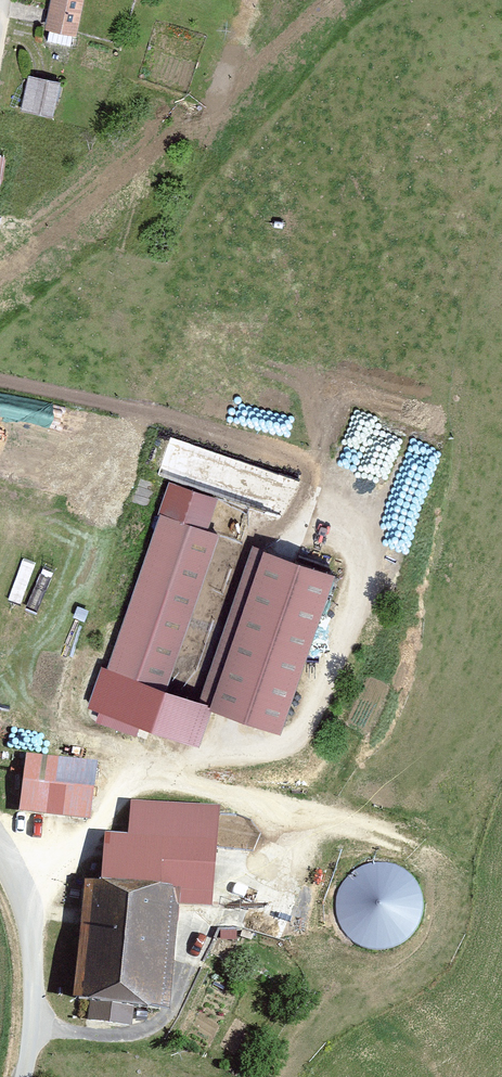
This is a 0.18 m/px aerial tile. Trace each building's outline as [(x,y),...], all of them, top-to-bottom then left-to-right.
[(50,29),(79,34),(86,0),(55,0),(50,29)] [(56,119),(63,82),(30,76),(27,91),(11,88),(8,108),(23,110),(23,113),(56,119)] [(111,410),(0,395),(0,418),(108,432),(111,410)] [(300,477),(257,464),(252,482),(235,477),(239,463),(217,457),(210,478),(292,503),(300,477)] [(221,499),(171,484),(156,533),(157,534),(112,674),(169,692),(220,532),(212,529),(221,499)] [(340,574),(256,545),(202,703),(286,732),(340,574)] [(103,702),(155,719),(162,697),(110,681),(103,702)] [(103,765),(30,758),(25,813),(97,820),(103,765)] [(176,1014),(186,908),(215,910),(220,861),(225,815),(135,805),(132,837),(106,835),(102,883),(89,882),(77,1004),(90,1006),(88,1023),(136,1027),(137,1010),(176,1014)] [(359,945),(375,951),(392,951),(407,944),(419,932),(425,916),(425,899),(418,884),(406,872),(390,866),(373,866),(357,873),(346,885),(340,901),(340,918),(347,934),(359,945)]
